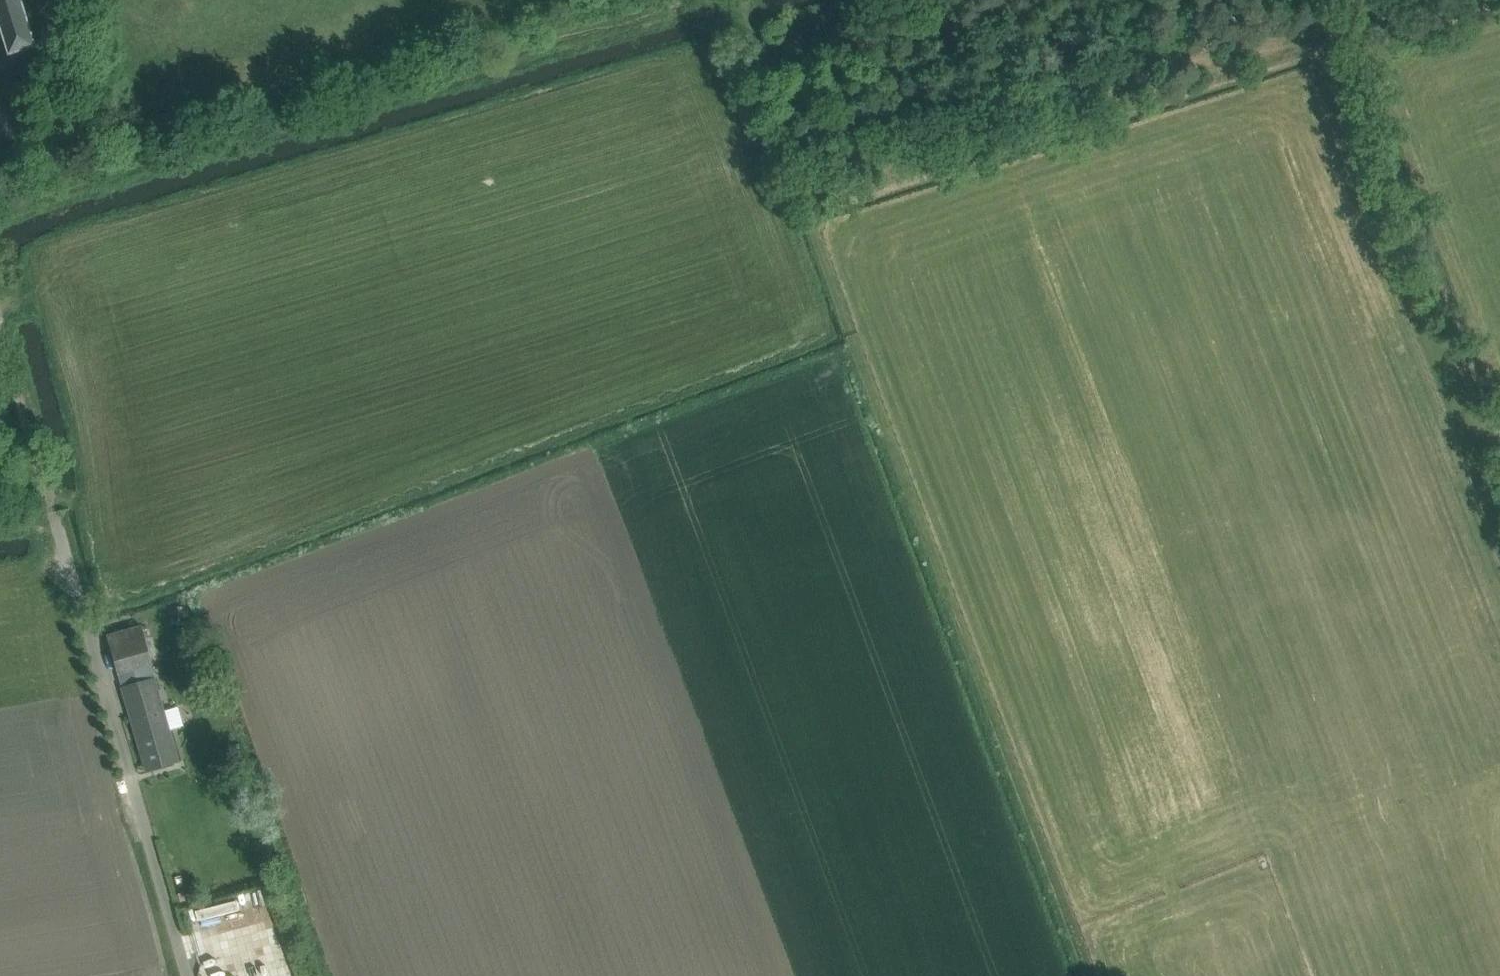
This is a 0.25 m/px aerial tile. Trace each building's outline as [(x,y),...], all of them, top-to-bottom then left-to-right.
[(2,23),(11,53),(34,45),(20,0),(0,0),(0,24),(2,23)] [(24,84),(43,78),(39,62),(20,68),(24,84)] [(142,626),(108,636),(119,674),(153,664),(142,626)] [(123,688),(148,771),(178,762),(154,679),(123,688)] [(241,751),(238,743),(229,746),(231,754),(241,751)]
